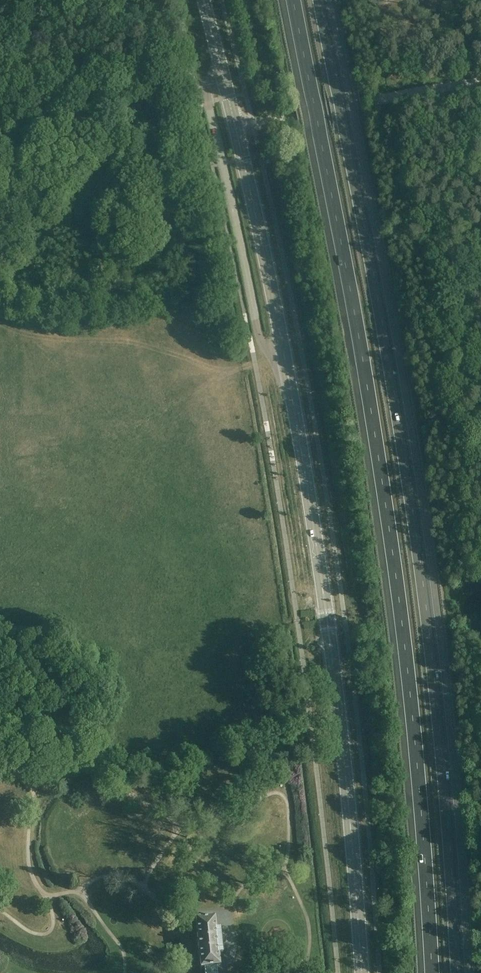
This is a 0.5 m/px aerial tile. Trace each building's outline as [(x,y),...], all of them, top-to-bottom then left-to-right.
[(220,935),(219,927),(216,928),(215,916),(196,918),(201,967),(204,966),(205,972),(217,972),(216,965),(220,965),(219,953),(222,953),(221,944),(224,943),(225,940),(225,938),(223,935),(220,935)]
